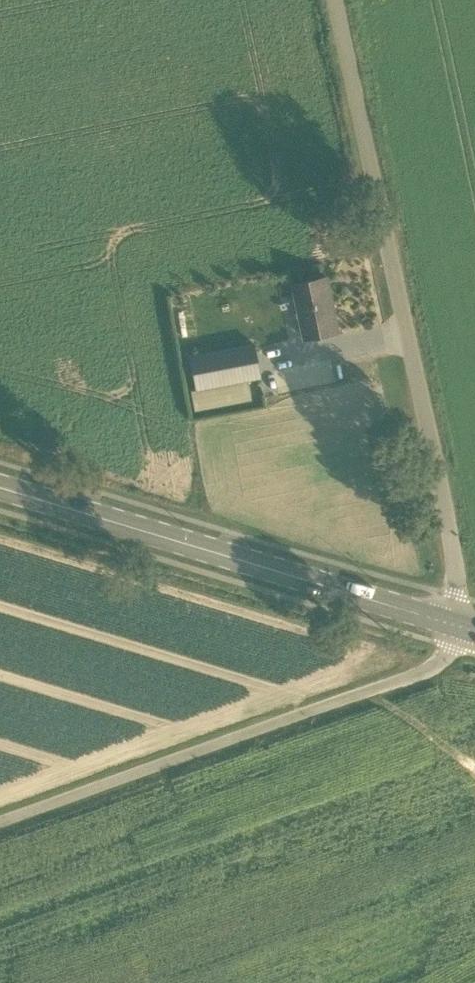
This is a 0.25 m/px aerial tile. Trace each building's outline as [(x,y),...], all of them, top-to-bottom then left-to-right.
[(303,338),(319,335),(339,331),(327,276),(292,283),(303,338)] [(195,390),(261,377),(254,341),(188,354),(195,390)]
